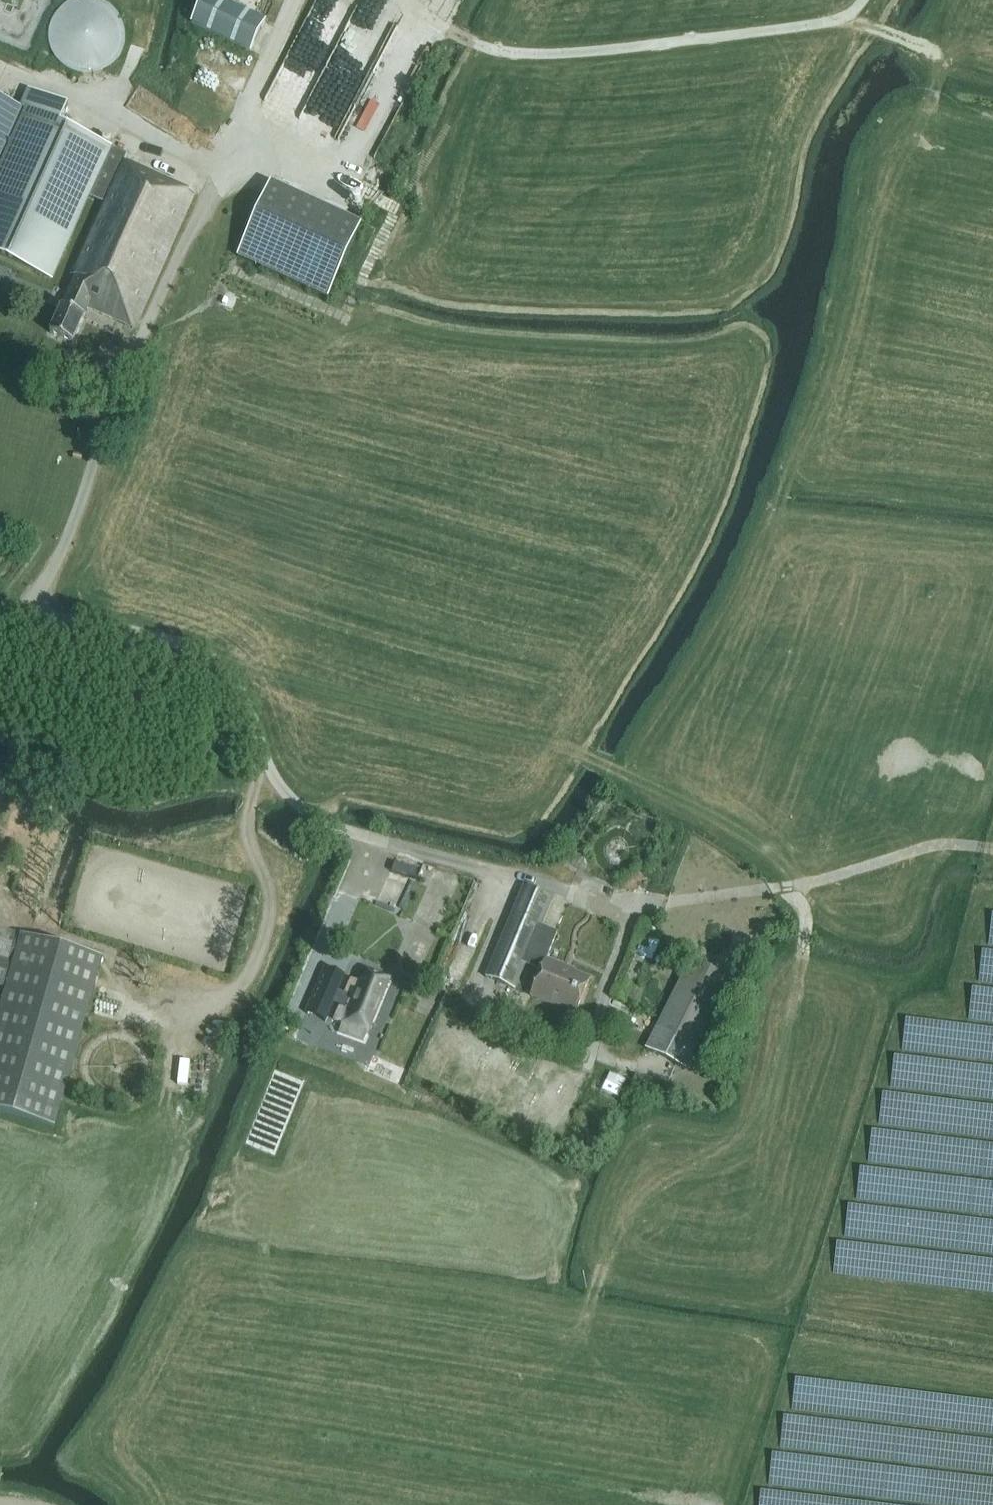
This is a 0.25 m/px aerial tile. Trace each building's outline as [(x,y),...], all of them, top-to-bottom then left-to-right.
[(54,6),(69,72),(131,59),(118,0),(83,0),(54,6)] [(192,23),(251,52),(266,21),(224,0),(203,0),(192,23)] [(86,194),(104,202),(71,275),(76,277),(51,333),(73,343),(90,309),(134,328),(195,194),(124,162),(128,154),(61,124),(69,108),(29,90),(21,107),(0,98),(0,256),(49,278),(86,194)] [(329,298),(362,224),(271,183),(238,256),(329,298)] [(525,887),(486,978),(515,990),(525,964),(541,971),(531,996),(560,1008),(561,1006),(577,1012),(590,979),(565,969),(565,967),(547,959),(558,933),(541,926),(553,898),(525,887)] [(645,989),(634,984),(657,928),(643,922),(611,997),(637,1008),(645,989)] [(6,989),(0,1011),(0,1112),(56,1128),(88,1012),(103,958),(0,929),(0,987),(6,989)] [(684,1068),(693,1050),(729,978),(693,961),(657,1032),(647,1050),(684,1068)] [(352,980),(335,1020),(344,1024),(340,1032),(364,1041),(371,1023),(389,979),(367,970),(361,984),(352,980)]
